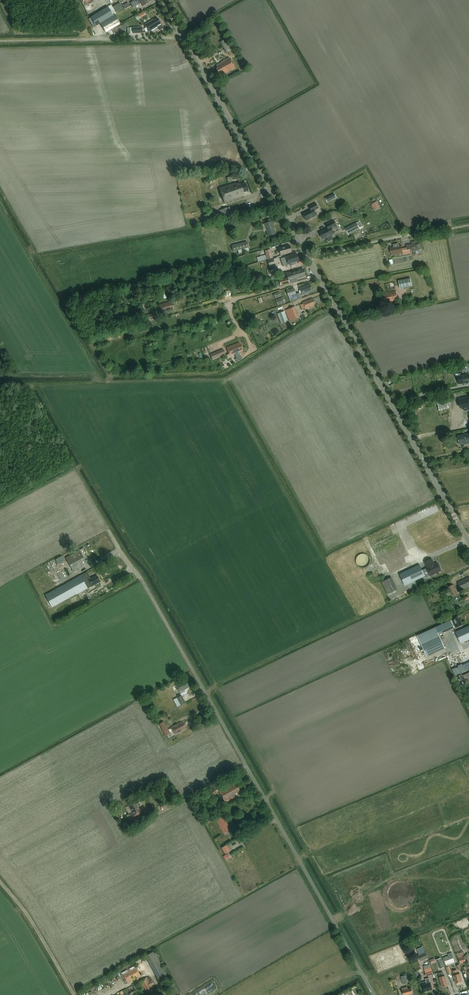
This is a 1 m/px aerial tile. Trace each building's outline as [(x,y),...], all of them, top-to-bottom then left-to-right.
[(124,8),(120,3),(112,8),(115,13),(124,8)] [(88,19),(94,28),(100,24),(113,16),(108,7),(88,19)] [(113,16),(100,24),(105,33),(120,24),(115,15),(113,16)] [(161,25),(157,18),(144,25),(148,32),(161,25)] [(226,53),(232,49),(226,39),(220,42),(226,53)] [(221,76),(235,68),(229,58),(221,63),(216,66),(217,69),(216,69),(218,73),(220,73),(221,76)] [(243,193),(248,191),(246,184),(241,185),(240,183),(236,184),(236,183),(219,189),(224,203),(244,196),(243,193)] [(334,194),(325,199),(327,202),(336,198),(334,194)] [(375,210),(380,207),(377,202),(372,205),(375,210)] [(311,210),(303,215),(306,221),(317,216),(315,211),(319,209),(316,204),(309,207),(311,210)] [(225,219),(233,217),(229,207),(219,211),(222,219),(225,218),(225,219)] [(205,222),(212,220),(220,217),(218,212),(210,214),(203,217),(205,222)] [(334,240),(331,235),(335,234),(332,229),(334,228),(337,226),(334,221),(326,225),(328,228),(328,229),(319,233),(321,235),(320,236),(321,238),(322,239),(323,240),(327,238),(329,242),(334,240)] [(266,229),(264,230),(265,231),(266,231),(268,237),(275,235),(272,222),(264,224),(266,229)] [(360,222),(357,224),(356,223),(345,229),(349,236),(360,230),(359,228),(363,226),(360,222)] [(416,242),(416,241),(411,242),(412,244),(409,245),(411,253),(413,253),(413,255),(422,253),(420,244),(418,244),(418,242),(416,242)] [(247,242),(231,246),(233,252),(249,248),(247,242)] [(403,255),(411,253),(409,245),(406,245),(406,248),(402,249),(401,245),(398,246),(398,244),(393,245),(393,247),(391,247),(392,249),(390,250),(392,256),(403,254),(403,255)] [(279,251),(276,252),(277,255),(280,254),(280,256),(291,253),(289,245),(278,249),(279,251)] [(296,254),(281,259),(283,266),(288,265),(291,264),(291,266),(296,264),(295,262),(299,261),(296,254)] [(297,279),(305,276),(303,269),(286,274),(287,278),(279,281),(280,286),(289,283),(289,284),(292,283),(290,279),(296,277),(297,279)] [(410,279),(399,281),(400,289),(412,287),(410,279)] [(311,290),(312,290),(310,284),(299,289),(302,296),(311,292),(311,290)] [(288,297),(296,295),(294,289),(286,291),(288,297)] [(389,303),(398,301),(396,292),(383,294),(383,297),(382,297),(383,302),(384,301),(385,305),(389,304),(389,303)] [(261,303),(280,297),(279,293),(260,298),(261,303)] [(283,298),(275,300),(277,307),(285,305),(283,298)] [(313,305),(315,304),(312,299),(302,303),(303,304),(300,305),(302,310),(305,309),(305,310),(314,306),(313,305)] [(162,313),(173,310),(173,308),(172,304),(171,302),(160,305),(162,313)] [(290,322),(299,318),(294,307),(285,311),(290,322)] [(288,322),(284,311),(277,314),(281,324),(288,322)] [(241,349),(243,349),(241,345),(240,345),(239,343),(227,348),(229,354),(227,355),(228,357),(235,354),(236,358),(235,359),(236,363),(243,360),(241,356),(240,357),(238,353),(242,351),(241,349)] [(213,359),(225,354),(223,350),(211,354),(213,359)] [(460,371),(455,372),(456,376),(457,376),(459,385),(468,383),(468,375),(468,374),(461,375),(460,371)] [(458,400),(460,406),(463,405),(464,409),(468,408),(468,392),(467,392),(468,398),(458,400)] [(450,408),(449,402),(439,404),(440,410),(450,408)] [(468,444),(468,434),(457,436),(459,445),(465,444),(465,445),(468,444)] [(387,563),(391,573),(409,565),(405,556),(409,555),(400,535),(374,546),(382,565),(387,563)] [(79,551),(66,558),(74,573),(88,565),(79,551)] [(363,554),(361,555),(359,555),(358,556),(357,558),(356,559),(356,560),(356,562),(356,563),(356,564),(357,566),(358,566),(359,567),(360,568),(362,568),(363,568),(364,568),(365,568),(366,568),(368,567),(369,565),(369,564),(370,563),(370,561),(370,560),(369,558),(368,557),(368,556),(366,555),(365,555),(364,554),(363,554)] [(63,555),(56,559),(59,564),(65,560),(63,555)] [(434,565),(432,560),(425,563),(428,568),(427,569),(430,576),(441,571),(440,568),(440,567),(439,565),(438,565),(438,564),(434,565)] [(425,577),(419,566),(400,575),(405,586),(425,577)] [(87,572),(45,595),(51,607),(87,588),(87,589),(100,582),(97,576),(91,579),(87,572)] [(389,594),(399,590),(393,577),(383,582),(389,594)] [(458,583),(461,591),(468,587),(468,577),(458,583)] [(456,594),(457,594),(453,585),(447,588),(451,597),(452,596),(453,598),(457,596),(456,594)] [(451,621),(436,627),(439,635),(454,628),(451,621)] [(456,632),(461,644),(468,640),(468,626),(456,632)] [(420,643),(439,635),(436,627),(417,636),(420,643)] [(439,635),(420,643),(427,657),(445,649),(439,635)] [(186,693),(184,690),(189,688),(188,686),(189,685),(186,679),(181,682),(181,681),(175,685),(179,693),(180,693),(181,696),(186,693)] [(177,707),(186,703),(182,696),(177,698),(173,700),(177,707)] [(170,733),(163,722),(159,725),(166,736),(170,733)] [(181,722),(171,728),(175,735),(186,729),(183,723),(182,724),(181,722)] [(240,791),(236,785),(234,787),(232,784),(219,791),(225,802),(234,798),(233,797),(236,795),(235,794),(240,791)] [(218,786),(199,797),(200,799),(204,796),(206,799),(215,794),(213,791),(219,787),(218,786)] [(132,812),(129,814),(133,821),(146,814),(145,812),(147,812),(144,806),(139,809),(136,802),(129,806),(132,812)] [(231,830),(223,817),(216,821),(224,834),(231,830)] [(155,950),(146,955),(159,979),(168,974),(155,950)] [(426,953),(418,956),(420,961),(428,958),(426,953)] [(140,957),(132,961),(135,966),(143,961),(140,957)] [(426,976),(433,974),(431,968),(430,968),(429,964),(423,966),(426,976)] [(136,968),(123,975),(128,984),(141,976),(136,968)] [(453,975),(455,984),(462,982),(460,974),(458,974),(457,970),(452,971),(454,975),(453,975)] [(438,973),(442,987),(447,986),(445,976),(444,976),(443,972),(438,973)] [(409,982),(406,973),(402,974),(403,976),(400,977),(403,984),(409,982)] [(147,977),(139,982),(146,994),(154,994),(153,994),(155,993),(152,988),(153,988),(152,986),(154,985),(151,980),(149,982),(147,977)] [(422,984),(423,987),(424,992),(432,990),(429,978),(425,979),(426,982),(422,984)]
